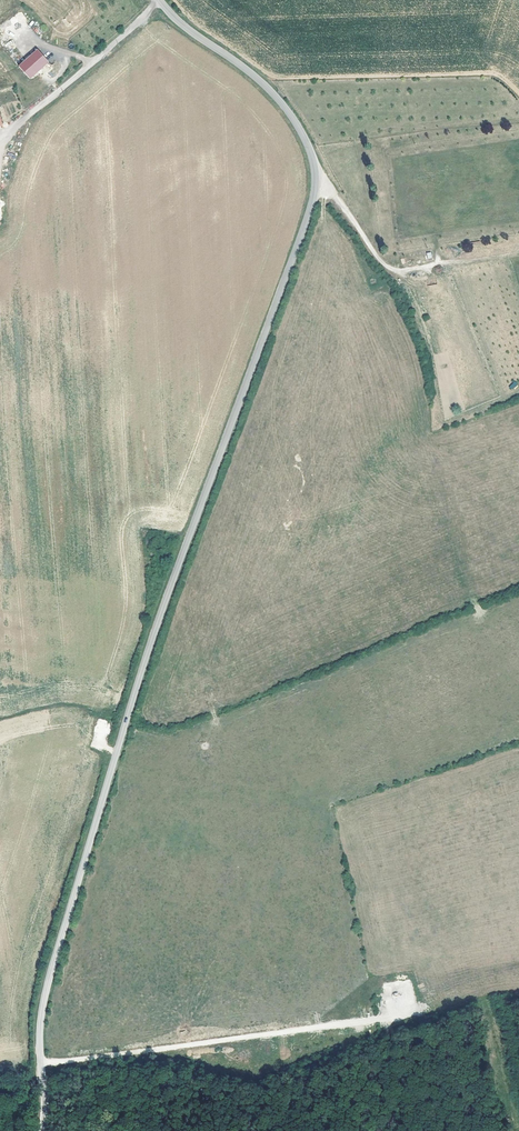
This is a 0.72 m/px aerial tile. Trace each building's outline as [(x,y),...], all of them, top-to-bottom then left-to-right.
[(5,44),(8,49),(15,45),(12,40),(5,44)] [(18,66),(30,79),(49,62),(37,49),(18,66)] [(429,252),(410,255),(412,265),(431,262),(429,252)]
